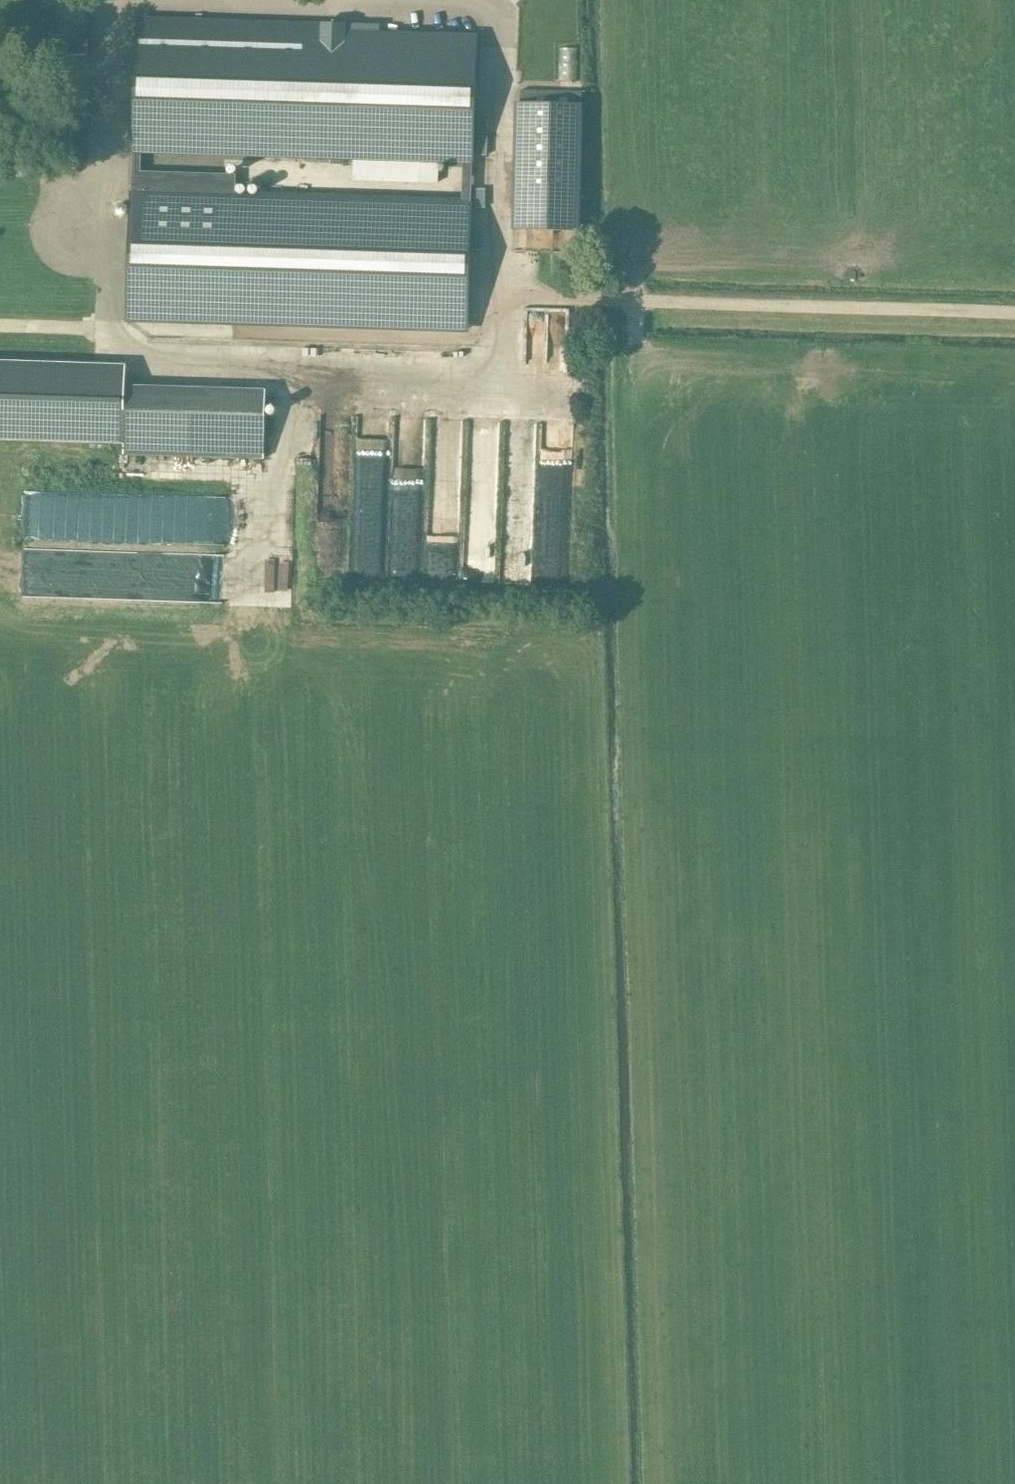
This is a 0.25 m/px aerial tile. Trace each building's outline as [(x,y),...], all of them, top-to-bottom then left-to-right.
[(471,327),(478,34),(346,31),(347,23),(323,23),(322,30),(138,26),(131,319),(471,327)] [(515,102),(512,230),(580,232),(583,104),(515,102)] [(545,361),(545,370),(570,371),(572,307),(533,306),(532,360),(545,361)] [(264,459),(267,389),(125,385),(123,454),(264,459)] [(424,419),(391,418),(388,561),(420,562),(424,419)] [(45,495),(44,538),(124,540),(125,496),(45,495)] [(282,581),(282,564),(271,564),(270,581),(282,581)] [(283,604),(283,586),(271,586),(271,604),(283,604)]
